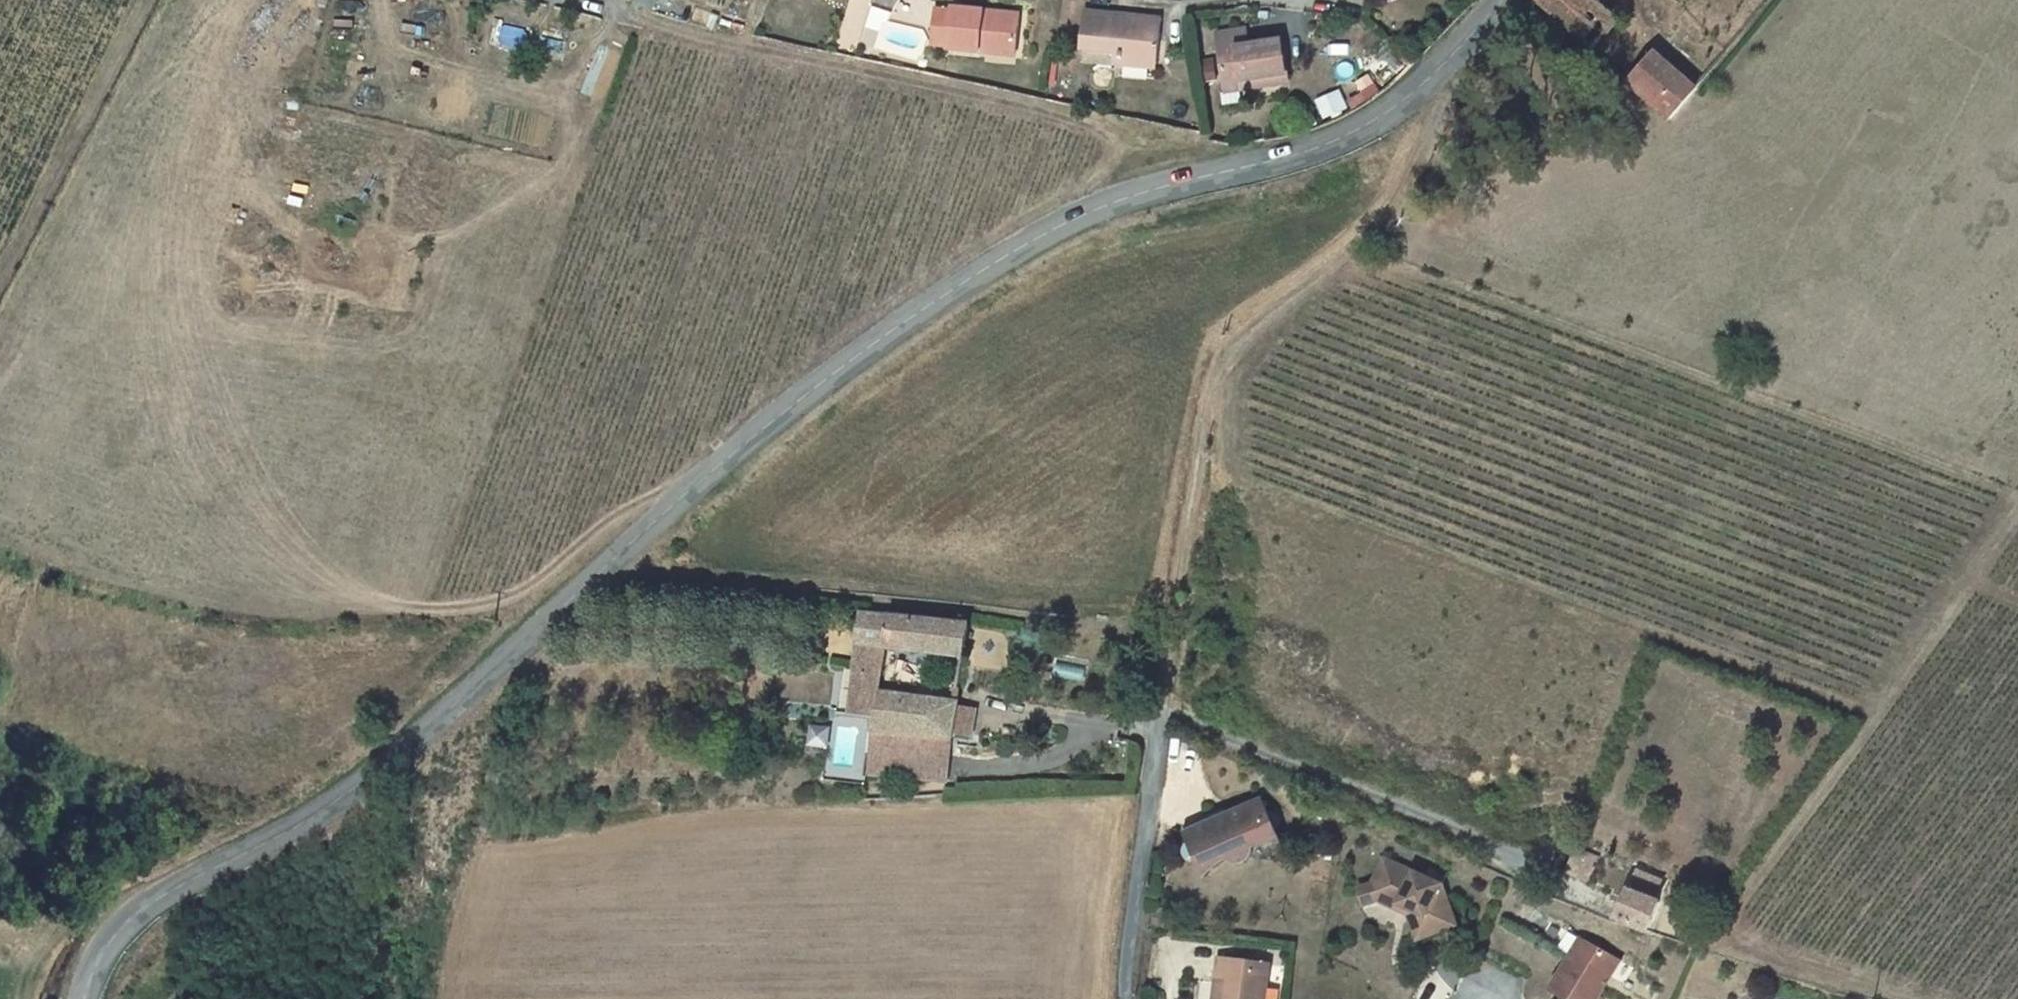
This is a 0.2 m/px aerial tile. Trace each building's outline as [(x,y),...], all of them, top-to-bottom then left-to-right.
[(1593,47),(1619,17),(1599,0),(1538,0),(1593,47)] [(951,47),(950,52),(986,55),(987,48),(1018,51),(1021,14),(954,8),(954,11),(951,47)] [(938,10),(935,46),(951,47),(954,11),(938,10)] [(1085,19),(1081,57),(1122,61),(1122,65),(1157,68),(1161,26),(1085,19)] [(1249,44),(1246,29),(1238,31),(1240,41),(1234,42),(1236,47),(1249,44)] [(1216,36),(1227,85),(1249,80),(1251,89),(1291,81),(1282,37),(1249,44),(1236,47),(1234,42),(1240,41),(1238,31),(1216,36)] [(1657,52),(1632,81),(1674,117),(1699,88),(1657,52)] [(1251,89),(1249,80),(1227,85),(1229,94),(1251,89)] [(831,602),(827,603),(825,608),(827,611),(831,613),(835,611),(836,609),(835,604),(831,602)] [(969,625),(863,614),(854,715),(874,717),(868,777),(943,784),(948,736),(969,738),(971,712),(955,710),(956,701),(881,694),(885,649),(966,657),(969,625)] [(1266,812),(1259,813),(1253,800),(1221,815),(1219,810),(1180,829),(1204,878),(1213,869),(1224,861),(1234,864),(1241,861),(1247,856),(1248,849),(1265,844),(1274,843),(1268,830),(1273,825),(1272,817),(1266,812)] [(1598,857),(1571,846),(1561,871),(1588,882),(1598,857)] [(1442,885),(1384,861),(1373,886),(1379,902),(1399,910),(1401,906),(1413,910),(1411,915),(1421,940),(1457,925),(1442,885)] [(1634,868),(1617,917),(1648,927),(1659,897),(1653,895),(1659,876),(1634,868)] [(1379,902),(1373,886),(1359,891),(1365,907),(1379,902)] [(1399,910),(1411,915),(1413,910),(1401,906),(1399,910)] [(1579,936),(1551,988),(1570,998),(1596,998),(1619,957),(1579,936)] [(1218,958),(1216,983),(1222,984),(1221,998),(1266,998),(1269,963),(1218,958)]
